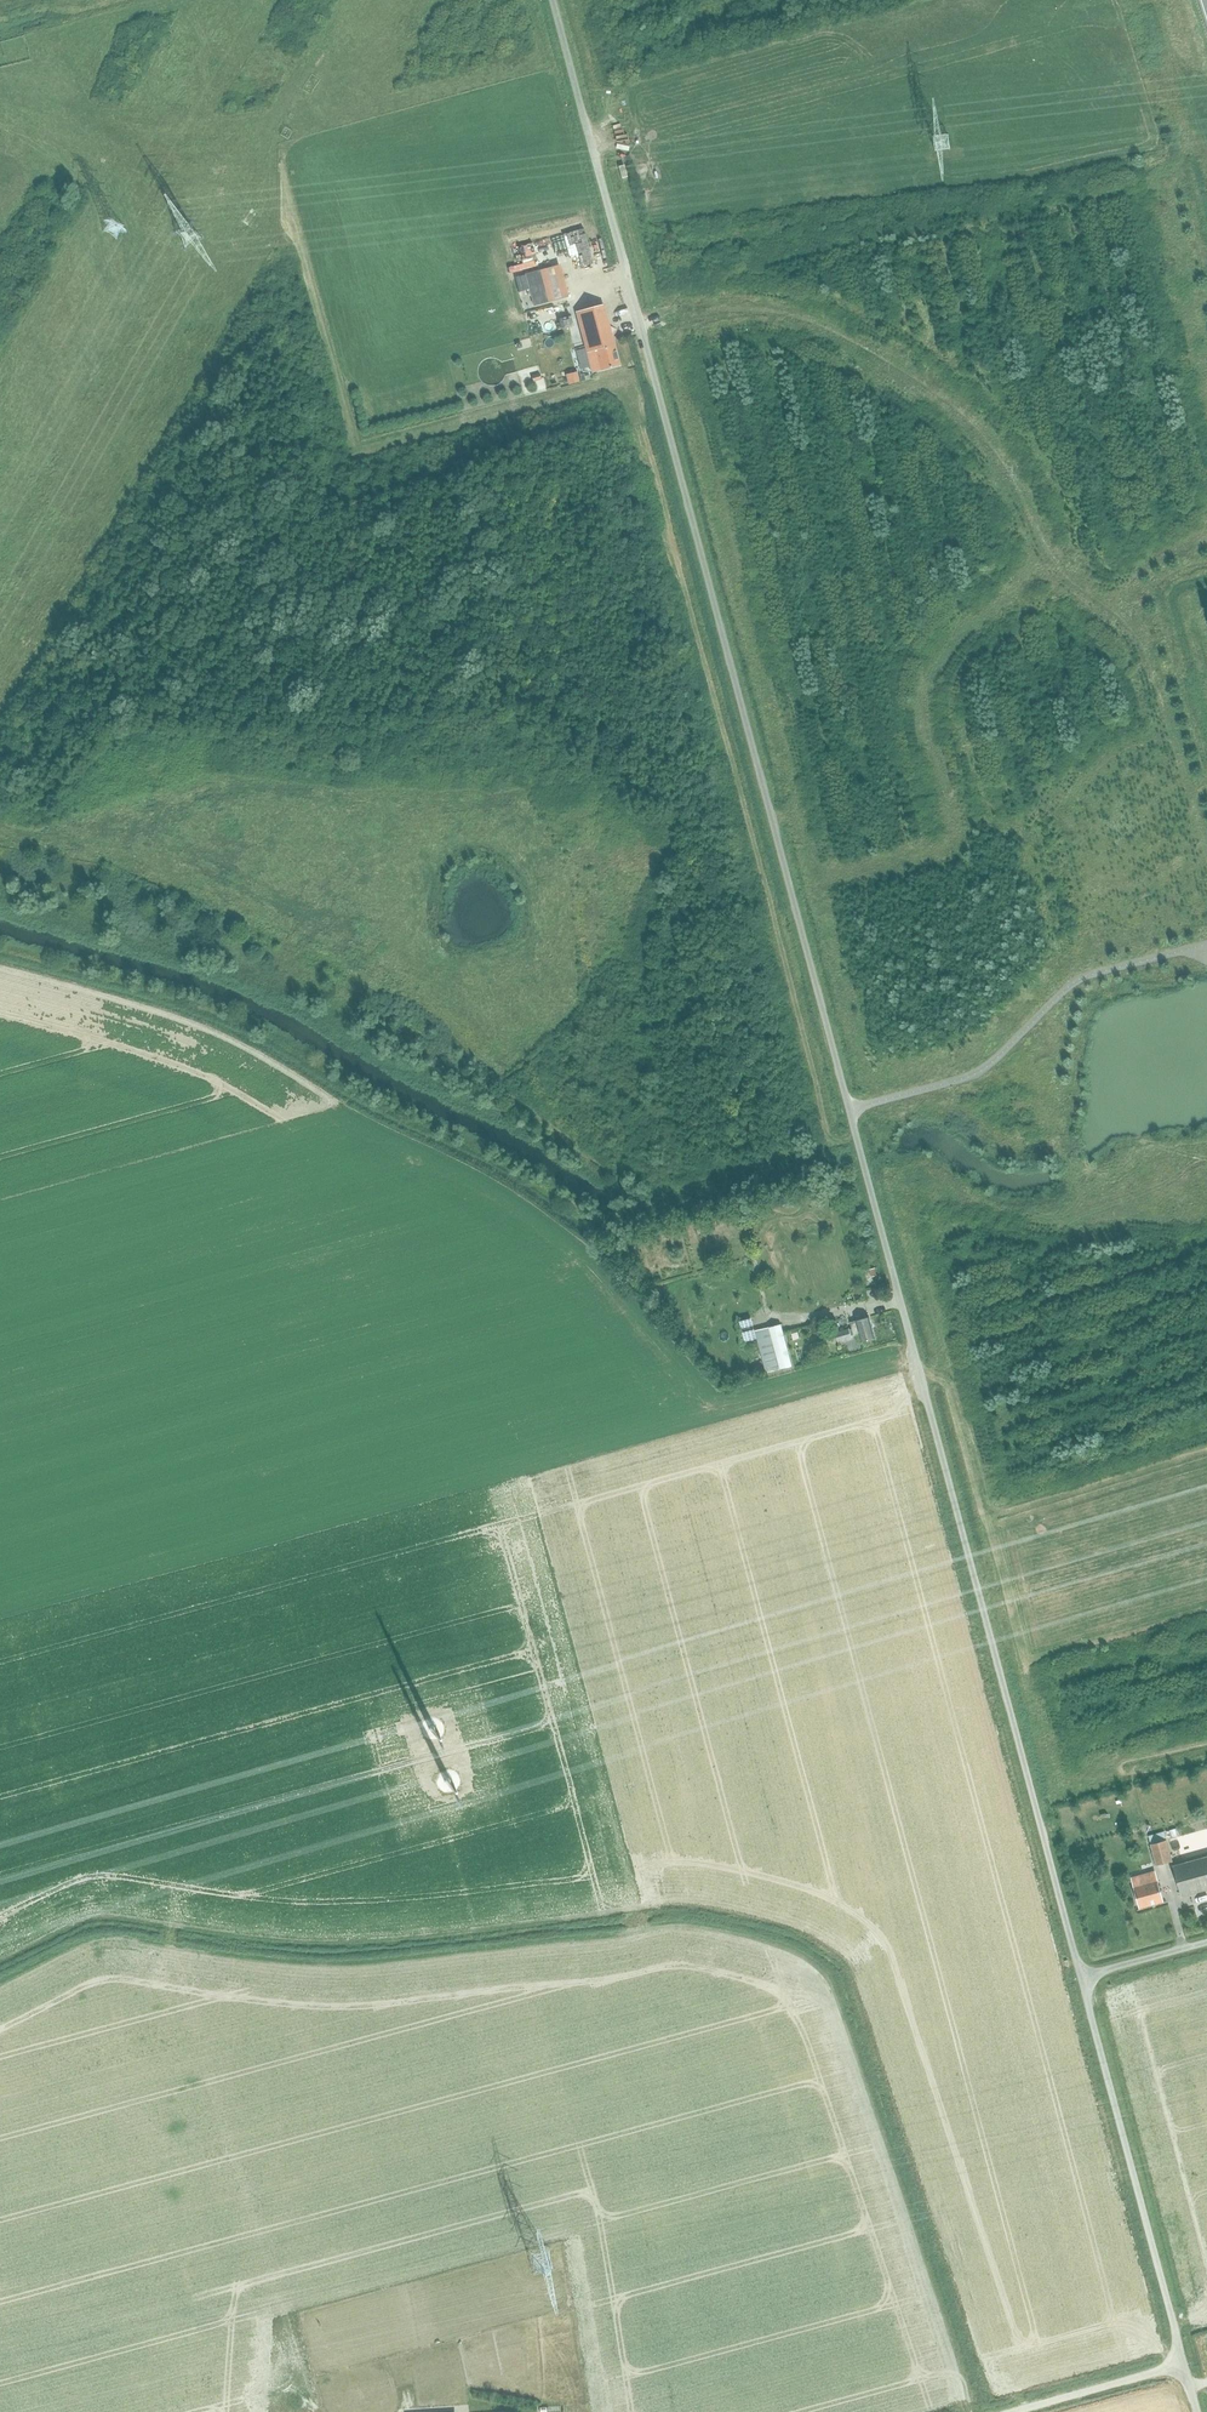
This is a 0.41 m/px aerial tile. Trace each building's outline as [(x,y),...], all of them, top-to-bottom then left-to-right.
[(574,241),(566,243),(567,252),(576,250),(574,241)] [(653,263),(648,265),(652,276),(657,274),(653,263)] [(534,305),(566,297),(558,265),(526,274),(526,275),(530,288),(534,305)] [(515,278),(519,291),(530,288),(526,275),(515,278)] [(576,312),(588,358),(592,372),(619,365),(603,305),(576,312)] [(737,1314),(739,1322),(752,1319),(750,1311),(737,1314)] [(874,1338),(869,1317),(850,1322),(852,1328),(849,1329),(849,1328),(835,1332),(837,1341),(851,1337),(851,1336),(854,1335),(859,1333),(861,1341),(874,1338)] [(755,1330),(766,1372),(792,1365),(780,1323),(755,1330)] [(1157,1865),(1172,1861),(1164,1831),(1149,1836),(1157,1865)] [(1182,1896),(1206,1889),(1206,1856),(1173,1865),(1182,1896)] [(1157,1881),(1134,1887),(1140,1908),(1163,1902),(1157,1881)] [(1197,1911),(1206,1909),(1206,1900),(1196,1902),(1197,1911)]
